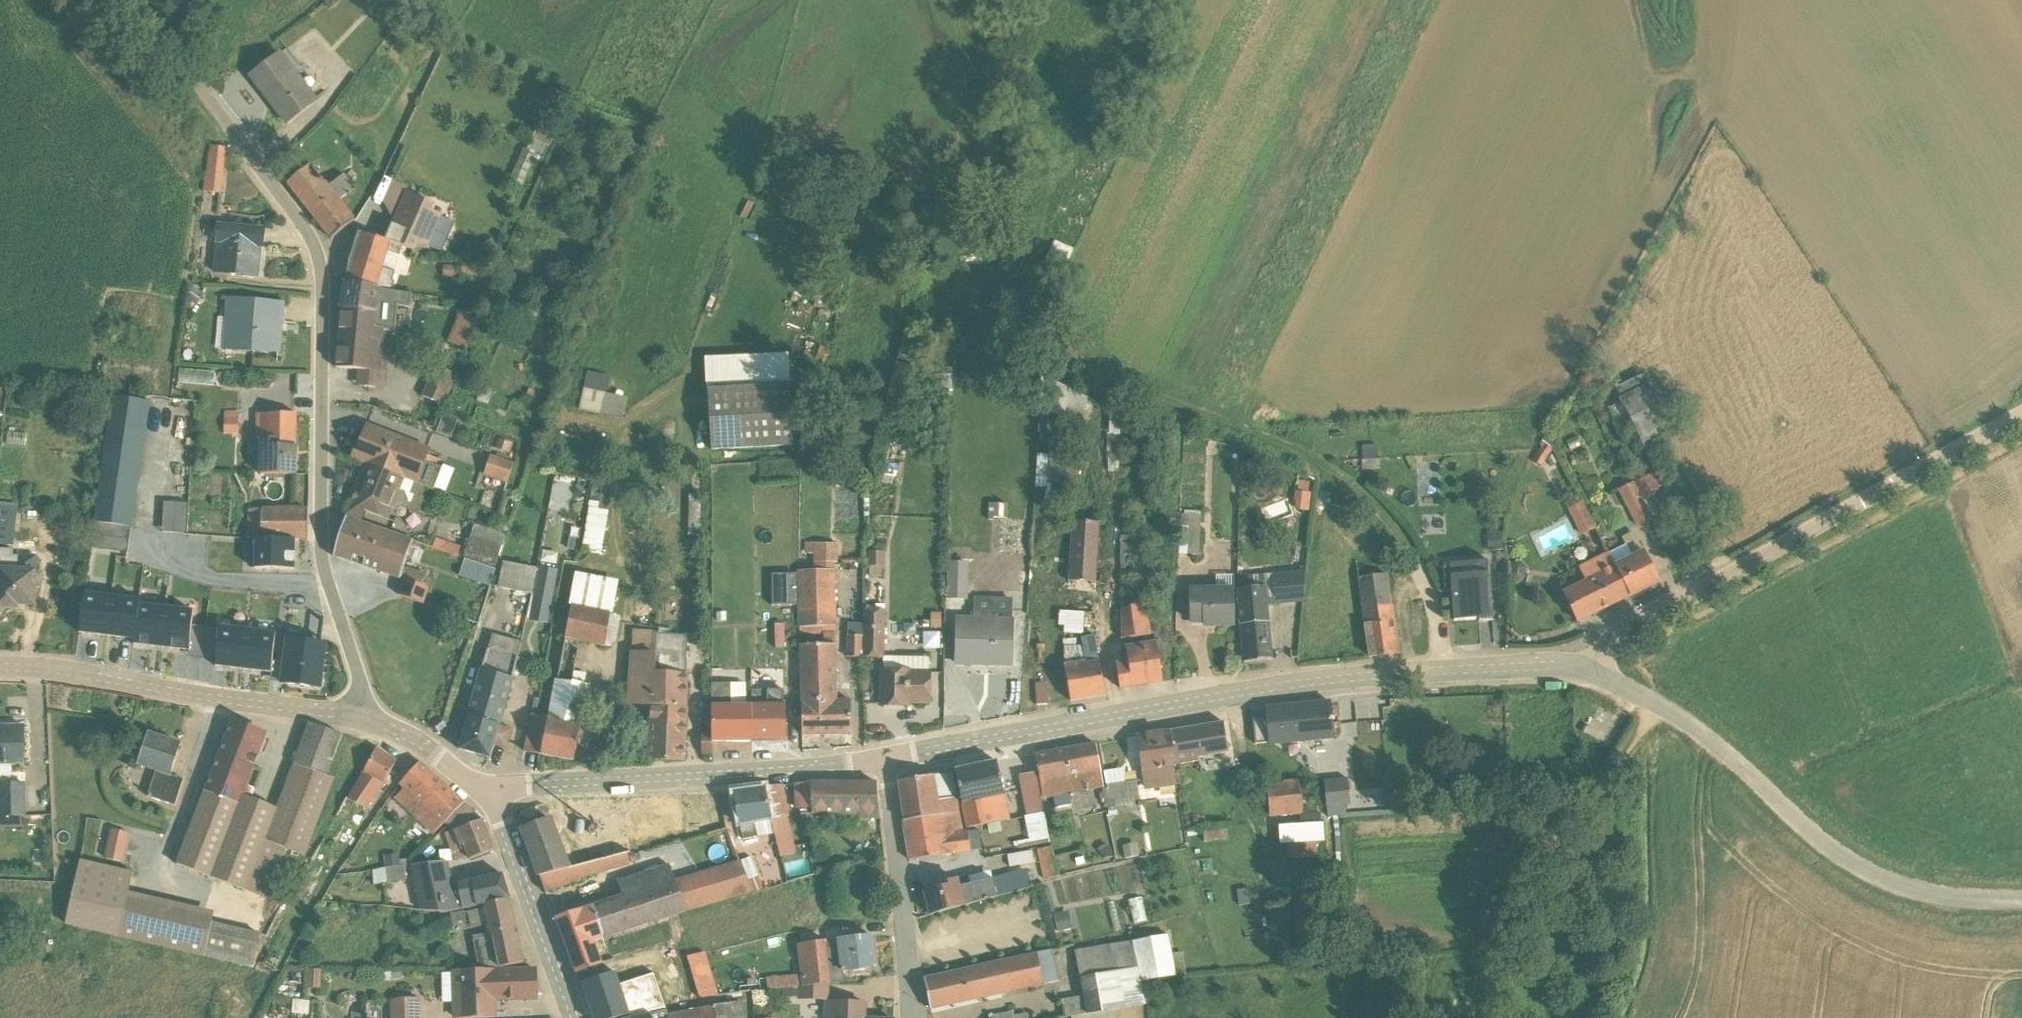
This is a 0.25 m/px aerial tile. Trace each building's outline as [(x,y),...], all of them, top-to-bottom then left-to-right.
[(317,101),(281,54),(250,78),(286,125),(317,101)] [(509,181),(521,187),(533,160),(543,163),(549,149),(548,148),(552,139),(535,132),(526,151),(523,150),(509,181)] [(205,195),(220,197),(225,151),(211,149),(205,195)] [(287,185),(330,240),(354,221),(339,202),(355,190),(350,184),(357,178),(351,170),(328,188),(322,180),(321,180),(311,167),(287,185)] [(392,223),(383,242),(358,235),(348,264),(345,284),(391,293),(393,284),(390,283),(401,249),(412,253),(416,245),(427,249),(441,217),(431,212),(433,206),(405,194),(407,189),(393,183),(383,205),(392,223)] [(256,280),(257,280),(260,250),(262,250),(264,233),(215,228),(214,247),(216,247),(213,275),(256,280)] [(1046,262),(1066,268),(1073,245),(1054,239),(1046,262)] [(491,240),(479,251),(491,265),(503,254),(491,240)] [(409,309),(411,297),(345,284),(340,311),(335,370),(356,372),(355,388),(384,391),(386,375),(390,334),(393,333),(396,307),(409,309)] [(270,354),(272,333),(272,326),(273,324),(280,325),(282,307),(225,302),(221,350),(270,354)] [(479,323),(459,314),(446,343),(467,352),(479,323)] [(534,336),(520,325),(514,332),(528,343),(534,336)] [(802,390),(789,390),(788,359),(705,362),(706,391),(710,453),(792,448),(791,420),(803,419),(802,390)] [(887,361),(881,398),(905,402),(911,365),(887,361)] [(455,378),(437,369),(424,399),(443,407),(455,378)] [(1618,399),(1644,449),(1658,442),(1653,431),(1667,424),(1650,388),(1659,383),(1653,370),(1643,374),(1642,373),(1621,383),(1622,385),(1615,388),(1620,398),(1618,399)] [(178,371),(177,383),(213,386),(214,373),(178,371)] [(607,382),(587,377),(579,411),(621,421),(626,401),(604,396),(607,382)] [(1040,377),(1037,437),(1046,437),(1047,414),(1081,430),(1095,404),(1040,377)] [(492,393),(482,389),(476,402),(487,406),(492,393)] [(111,397),(93,523),(131,529),(149,399),(111,397)] [(1621,430),(1631,425),(1620,403),(1609,408),(1621,430)] [(1109,411),(1108,436),(1118,436),(1120,412),(1109,411)] [(238,412),(224,412),(223,435),(237,435),(238,412)] [(257,474),(294,475),(295,414),(256,414),(255,441),(257,442),(257,474)] [(429,453),(367,429),(359,449),(357,448),(352,460),(366,467),(445,495),(454,472),(443,468),(441,471),(425,465),(429,453)] [(1106,437),(1105,461),(1108,461),(1107,474),(1117,474),(1118,438),(1106,437)] [(1380,444),(1362,445),(1363,468),(1381,468),(1380,444)] [(1037,456),(1035,487),(1046,488),(1044,510),(1052,510),(1053,502),(1064,503),(1065,490),(1054,489),(1054,486),(1067,487),(1070,457),(1063,456),(1063,454),(1049,453),(1049,457),(1037,456)] [(482,486),(510,494),(520,463),(492,454),(482,486)] [(419,501),(424,489),(367,468),(360,485),(365,487),(362,493),(357,491),(350,508),(388,523),(392,513),(394,513),(403,510),(416,516),(422,503),(419,501)] [(615,487),(617,475),(595,471),(588,511),(606,514),(611,487),(615,487)] [(1665,489),(1656,472),(1617,491),(1635,527),(1658,515),(1649,498),(1665,489)] [(1309,510),(1313,482),(1298,480),(1295,508),(1309,510)] [(688,498),(688,537),(699,537),(699,498),(688,498)] [(165,499),(164,529),(188,529),(189,500),(165,499)] [(1571,503),(1578,534),(1594,530),(1588,500),(1571,503)] [(1686,508),(1670,502),(1666,515),(1682,520),(1686,508)] [(36,573),(36,572),(36,570),(35,569),(35,543),(14,541),(18,505),(0,503),(0,545),(1,545),(0,564),(0,607),(15,608),(16,605),(32,606),(32,605),(33,587),(37,587),(38,574),(36,573)] [(987,505),(987,522),(1006,523),(1006,506),(987,505)] [(307,510),(247,510),(246,538),(254,538),(254,568),(293,570),(293,540),(306,540),(307,510)] [(588,512),(580,554),(599,557),(607,515),(588,512)] [(1166,514),(1165,528),(1178,529),(1178,514),(1166,514)] [(1180,516),(1178,555),(1198,556),(1200,517),(1180,516)] [(361,525),(345,520),(332,558),(333,558),(403,583),(398,598),(422,607),(423,606),(428,591),(420,587),(425,577),(407,571),(405,575),(402,574),(411,543),(411,542),(361,525)] [(1098,525),(1071,523),(1067,583),(1094,585),(1098,525)] [(496,572),(505,537),(474,527),(463,561),(496,572)] [(1486,534),(1488,552),(1501,551),(1500,533),(1486,534)] [(1607,554),(1629,597),(1657,582),(1632,533),(1621,538),(1624,545),(1607,554)] [(1145,607),(1142,606),(1142,557),(1133,556),(1133,537),(1120,537),(1121,606),(1121,610),(1120,611),(1121,641),(1120,641),(1123,663),(1114,665),(1118,689),(1160,683),(1157,666),(1163,665),(1156,618),(1147,620),(1145,607)] [(414,541),(414,543),(457,559),(460,550),(435,541),(433,548),(414,541)] [(838,565),(837,547),(804,548),(804,556),(812,556),(813,573),(796,573),(798,629),(799,629),(799,638),(822,637),(821,634),(834,633),(834,629),(836,629),(834,565),(838,565)] [(867,568),(868,580),(882,580),(882,568),(883,568),(882,553),(867,554),(867,568)] [(1577,622),(1629,597),(1606,553),(1577,567),(1583,580),(1562,592),(1577,622)] [(948,558),(947,599),(969,599),(970,559),(948,558)] [(1368,658),(1396,654),(1385,575),(1373,577),(1370,559),(1355,561),(1368,658)] [(496,572),(465,561),(459,579),(489,590),(496,572)] [(1487,562),(1449,564),(1453,621),(1477,620),(1478,622),(1492,621),(1487,562)] [(1509,576),(1512,580),(1518,581),(1522,578),(1523,569),(1520,564),(1514,563),(1510,566),(1509,576)] [(503,565),(498,590),(531,597),(536,572),(503,565)] [(1235,590),(1242,664),(1271,661),(1266,608),(1301,603),(1304,572),(1246,578),(1246,589),(1235,590)] [(616,584),(575,577),(569,608),(570,608),(565,643),(609,650),(615,644),(619,619),(611,618),(616,584)] [(1190,623),(1203,623),(1203,627),(1233,626),(1230,577),(1215,577),(1215,588),(1189,589),(1190,623)] [(106,637),(111,597),(84,594),(78,633),(106,637)] [(132,640),(138,601),(111,597),(106,637),(132,640)] [(138,605),(132,644),(161,648),(165,608),(138,605)] [(192,612),(165,608),(161,648),(188,651),(187,657),(201,659),(204,636),(189,635),(192,612)] [(883,660),(884,612),(861,612),(861,659),(883,660)] [(1011,620),(1010,619),(1010,613),(973,612),(973,619),(956,619),(955,665),(1010,666),(1011,620)] [(1083,614),(1058,613),(1057,628),(1064,628),(1064,635),(1082,636),(1083,614)] [(847,625),(846,658),(861,659),(861,626),(847,625)] [(215,660),(215,667),(242,670),(247,630),(219,627),(218,638),(204,636),(201,659),(215,660)] [(275,634),(247,630),(242,670),(270,673),(275,634)] [(650,709),(648,761),(682,763),(686,639),(655,637),(655,634),(633,633),(624,708),(650,709)] [(823,648),(835,648),(834,645),(834,635),(822,635),(823,648)] [(1062,666),(1069,703),(1104,697),(1094,642),(1095,641),(1094,637),(1079,640),(1080,648),(1076,648),(1075,640),(1063,641),(1062,666)] [(513,681),(520,645),(492,638),(480,673),(458,752),(489,760),(493,748),(506,751),(511,732),(500,728),(513,681)] [(286,639),(284,661),(272,660),(269,681),(319,688),(322,659),(319,658),(320,644),(286,639)] [(801,732),(850,732),(850,702),(836,702),(835,648),(800,649),(799,649),(801,732)] [(928,672),(928,660),(908,659),(883,659),(883,660),(881,661),(881,671),(880,707),(906,708),(907,700),(913,700),(914,702),(916,705),(919,705),(922,704),(924,700),(928,700),(929,672),(928,672)] [(586,679),(584,676),(573,674),(571,685),(555,682),(540,757),(573,764),(580,727),(579,726),(587,688),(585,687),(586,679)] [(1044,685),(1034,685),(1036,706),(1045,705),(1044,685)] [(711,744),(751,744),(750,707),(745,706),(745,686),(710,686),(711,736),(711,744)] [(1252,720),(1254,746),(1267,745),(1267,746),(1333,740),(1329,704),(1264,710),(1264,719),(1252,720)] [(784,743),(784,706),(750,707),(751,744),(753,744),(758,748),(766,748),(770,744),(784,743)] [(547,721),(531,717),(524,754),(540,757),(547,721)] [(265,734),(231,721),(175,864),(266,899),(284,850),(305,858),(334,778),(327,777),(342,736),(309,723),(275,809),(251,799),(255,790),(246,786),(265,734)] [(439,739),(448,733),(441,724),(432,730),(439,739)] [(1169,733),(1174,768),(1197,762),(1196,760),(1227,754),(1222,724),(1169,733)] [(9,782),(9,766),(24,765),(22,727),(0,727),(0,783),(9,782)] [(1174,768),(1169,733),(1137,738),(1145,792),(1174,787),(1171,768),(1174,768)] [(147,797),(174,806),(182,780),(169,776),(179,745),(148,735),(138,767),(155,773),(147,797)] [(711,755),(711,736),(702,736),(702,755),(711,755)] [(1034,757),(1042,800),(1053,799),(1054,809),(1070,806),(1068,796),(1102,790),(1095,746),(1034,757)] [(382,787),(396,764),(376,751),(375,751),(361,777),(347,799),(365,812),(383,789),(382,787)] [(995,763),(954,772),(965,830),(1009,821),(1004,797),(1001,798),(995,763)] [(395,801),(432,837),(463,806),(419,765),(399,788),(403,792),(395,801)] [(1115,816),(1114,808),(1139,804),(1135,783),(1123,784),(1123,781),(1124,767),(1119,771),(1103,773),(1105,791),(1102,791),(1106,817),(1115,816)] [(898,784),(903,823),(949,815),(952,836),(962,834),(963,834),(950,774),(898,784)] [(1035,774),(1018,777),(1025,818),(1041,815),(1035,774)] [(1346,780),(1323,783),(1327,809),(1349,807),(1346,780)] [(1264,786),(1268,819),(1301,816),(1298,782),(1295,782),(1281,783),(1281,785),(1264,786)] [(20,827),(20,817),(25,817),(25,783),(0,783),(0,827),(20,827)] [(857,825),(856,785),(806,785),(806,786),(795,786),(795,811),(810,811),(810,817),(800,817),(802,827),(814,827),(815,817),(851,819),(852,826),(857,825)] [(875,785),(856,786),(858,820),(879,819),(875,785)] [(779,859),(795,855),(786,819),(788,818),(780,787),(764,789),(779,859)] [(764,789),(732,794),(742,841),(756,839),(756,840),(774,836),(764,789)] [(481,823),(463,806),(444,826),(452,833),(444,837),(454,865),(467,860),(468,862),(493,853),(481,823)] [(949,815),(903,823),(908,862),(951,856),(953,856),(980,852),(977,832),(966,834),(952,836),(949,815)] [(1010,845),(1011,851),(1017,850),(1018,852),(1048,847),(1042,815),(1023,819),(1027,842),(1010,845)] [(521,833),(538,880),(568,872),(549,822),(521,833)] [(1282,824),(1282,845),(1288,845),(1289,857),(1317,856),(1317,841),(1328,840),(1327,822),(1282,824)] [(122,863),(128,833),(109,829),(103,859),(122,863)] [(1135,845),(1121,848),(1124,861),(1137,858),(1135,845)] [(1043,881),(1057,878),(1057,877),(1049,849),(1035,851),(1043,881)] [(1030,853),(1007,858),(1009,869),(1032,865),(1030,853)] [(1074,853),(1056,856),(1057,870),(1076,867),(1074,853)] [(398,857),(384,859),(385,870),(410,868),(409,862),(399,863),(398,857)] [(538,880),(544,894),(580,884),(579,881),(628,868),(625,857),(568,872),(538,880)] [(80,861),(65,926),(253,969),(261,935),(212,923),(214,913),(127,893),(132,873),(80,861)] [(672,919),(751,895),(739,863),(674,882),(668,867),(617,884),(621,897),(554,921),(575,976),(603,966),(595,945),(672,919)] [(448,865),(410,868),(420,913),(446,916),(509,902),(502,877),(457,887),(456,884),(452,885),(448,865)] [(372,872),(374,887),(405,884),(404,869),(385,870),(372,872)] [(938,891),(924,895),(930,917),(1030,889),(1025,871),(991,881),(989,873),(967,879),(969,886),(959,889),(957,882),(937,887),(938,891)] [(1145,922),(1139,900),(1128,903),(1134,925),(1145,922)] [(472,939),(478,969),(498,970),(522,965),(509,902),(480,909),(480,912),(466,915),(471,932),(484,929),(486,936),(472,939)] [(1067,913),(1052,917),(1057,934),(1071,931),(1067,913)] [(874,969),(871,939),(870,938),(824,943),(822,928),(796,931),(798,946),(797,947),(799,977),(766,981),(767,992),(843,985),(844,985),(842,974),(874,969)] [(1170,955),(1167,937),(1073,953),(1081,998),(1062,1002),(1065,1017),(1072,1017),(1149,1006),(1149,983),(1184,977),(1183,958),(1183,954),(1170,955)] [(681,951),(651,958),(652,962),(655,961),(660,979),(622,991),(616,975),(582,986),(592,1017),(626,1017),(630,1017),(631,1017),(637,1017),(697,1001),(681,951)] [(1043,987),(1057,983),(1050,952),(922,980),(929,1011),(1043,987)] [(442,1006),(451,1005),(452,1017),(496,1017),(495,1002),(535,1001),(535,973),(457,975),(441,977),(442,1006)] [(797,1002),(828,1003),(828,987),(782,991),(782,1000),(796,999),(797,1002)] [(745,1003),(715,1007),(714,998),(697,1001),(662,1012),(640,1017),(748,1017),(745,1003)] [(390,1017),(420,1017),(420,1001),(389,1001),(390,1017)] [(823,1003),(823,1017),(865,1017),(865,1005),(823,1003)]
